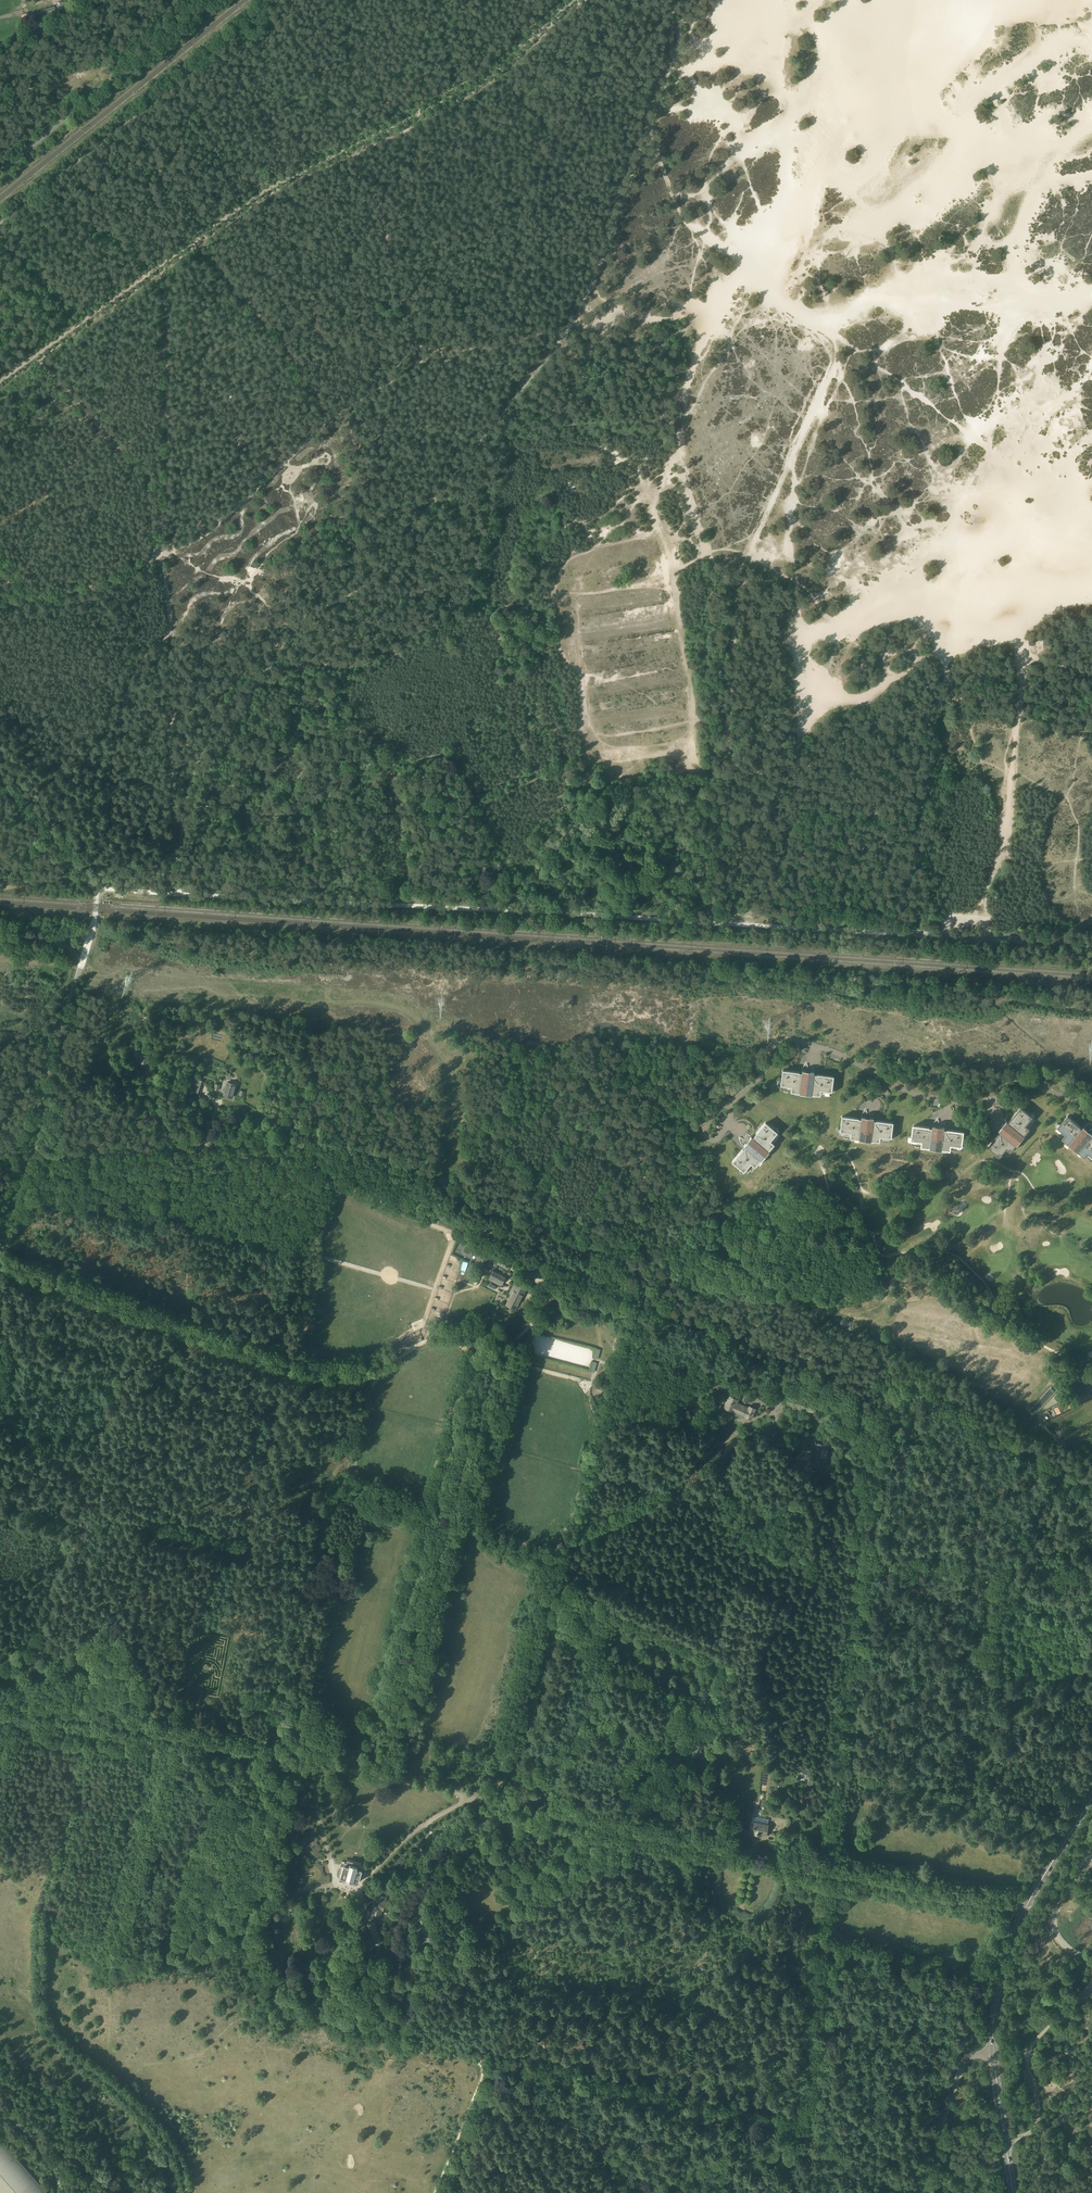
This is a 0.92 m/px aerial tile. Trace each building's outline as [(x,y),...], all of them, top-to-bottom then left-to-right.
[(61,3),(61,1),(56,3),(58,10),(63,8),(67,7),(65,2),(61,3)] [(53,6),(40,10),(42,16),(55,12),(53,6)] [(24,23),(31,21),(29,12),(21,15),(24,23)] [(147,1060),(148,1056),(141,1055),(141,1054),(134,1054),(134,1058),(138,1059),(138,1058),(140,1058),(140,1062),(146,1063),(146,1059),(147,1060)] [(814,1072),(814,1071),(814,1070),(814,1069),(814,1068),(810,1069),(810,1068),(809,1068),(809,1067),(808,1067),(807,1068),(806,1068),(806,1069),(806,1070),(802,1069),(802,1071),(802,1073),(798,1073),(782,1071),(782,1072),(781,1081),(781,1085),(780,1091),(791,1092),(795,1092),(801,1093),(810,1094),(815,1095),(820,1095),(831,1097),(831,1091),(832,1088),(833,1088),(834,1084),(832,1083),(833,1078),(833,1077),(817,1075),(814,1074),(814,1072)] [(203,1082),(202,1082),(193,1079),(192,1084),(196,1085),(194,1091),(199,1093),(203,1082)] [(224,1095),(232,1098),(236,1085),(227,1083),(224,1095)] [(1007,1121),(1006,1120),(1005,1120),(1005,1119),(1004,1119),(1003,1119),(1002,1122),(1001,1122),(1000,1123),(999,1124),(999,1125),(1000,1125),(1000,1126),(998,1129),(999,1130),(1001,1132),(999,1134),(989,1147),(997,1153),(1000,1156),(1004,1159),(1011,1151),(1014,1148),(1017,1143),(1023,1136),(1027,1132),(1030,1129),(1037,1120),(1032,1117),(1030,1114),(1031,1113),(1027,1111),(1026,1112),(1022,1108),(1021,1107),(1011,1120),(1009,1122),(1007,1121)] [(873,1118),(873,1117),(874,1116),(874,1115),(873,1115),(873,1114),(873,1113),(870,1115),(870,1114),(869,1114),(869,1113),(868,1113),(867,1113),(866,1114),(865,1115),(862,1115),(861,1117),(861,1119),(858,1118),(842,1116),(842,1117),(840,1127),(840,1131),(839,1136),(850,1138),(854,1138),(860,1139),(869,1140),(875,1141),(879,1141),(890,1143),(891,1137),(891,1134),(892,1134),(893,1130),(891,1129),(892,1124),(892,1123),(876,1121),(873,1120),(873,1118)] [(1091,1128),(1091,1127),(1090,1127),(1089,1127),(1088,1127),(1088,1128),(1085,1125),(1084,1127),(1083,1128),(1080,1126),(1068,1116),(1067,1116),(1061,1124),(1058,1127),(1055,1131),(1063,1138),(1066,1141),(1071,1145),(1078,1150),(1082,1154),(1085,1157),(1091,1163),(1091,1136),(1091,1128)] [(945,1127),(945,1126),(945,1125),(945,1124),(945,1123),(942,1124),(942,1123),(941,1123),(940,1122),(939,1122),(938,1123),(937,1124),(934,1124),(933,1126),(933,1128),(930,1127),(914,1125),(914,1126),(912,1136),(912,1140),(911,1145),(922,1147),(926,1147),(932,1148),(941,1149),(947,1150),(951,1150),(962,1152),(962,1146),(963,1143),(964,1143),(965,1139),(963,1139),(964,1133),(964,1132),(948,1130),(945,1129),(945,1127)] [(751,1136),(750,1135),(749,1134),(748,1134),(747,1134),(747,1137),(746,1137),(745,1137),(744,1138),(744,1139),(744,1140),(744,1141),(742,1144),(743,1145),(745,1147),(743,1149),(732,1161),(733,1162),(741,1168),(744,1171),(748,1174),(755,1166),(758,1163),(761,1159),(767,1152),(771,1147),(774,1144),(781,1136),(777,1132),(774,1130),(775,1129),(772,1126),(771,1127),(766,1123),(765,1123),(755,1135),(753,1138),(751,1136)] [(474,1264),(482,1269),(489,1255),(497,1259),(500,1253),(484,1245),(474,1264)] [(501,1258),(498,1264),(508,1269),(511,1263),(501,1258)] [(535,1266),(540,1269),(545,1271),(547,1266),(537,1261),(535,1266)] [(489,1279),(501,1285),(506,1275),(494,1269),(489,1279)] [(520,1299),(522,1300),(529,1287),(516,1280),(510,1293),(512,1294),(506,1305),(515,1309),(520,1299)] [(1087,1381),(1082,1372),(1068,1379),(1071,1385),(1072,1384),(1073,1386),(1072,1386),(1075,1391),(1079,1389),(1084,1399),(1091,1395),(1091,1383),(1087,1381)] [(723,1407),(734,1411),(733,1413),(744,1418),(744,1416),(751,1419),(756,1409),(749,1406),(748,1407),(737,1402),(738,1399),(728,1395),(723,1407)] [(1072,1398),(1064,1402),(1068,1409),(1075,1404),(1072,1398)] [(1064,1402),(1054,1408),(1057,1414),(1059,1413),(1063,1411),(1064,1411),(1068,1409),(1064,1402)] [(814,1467),(825,1468),(827,1444),(816,1443),(814,1467)] [(34,1675),(36,1673),(38,1663),(37,1661),(29,1659),(27,1661),(25,1671),(26,1673),(34,1675)] [(273,1728),(270,1730),(268,1740),(270,1743),(276,1744),(279,1742),(281,1733),(279,1730),(273,1728)] [(671,1752),(679,1756),(685,1743),(677,1739),(671,1752)] [(696,1742),(691,1754),(699,1757),(704,1745),(703,1745),(703,1743),(697,1740),(696,1742)] [(768,1824),(767,1824),(768,1819),(752,1816),(752,1821),(751,1820),(749,1831),(753,1832),(753,1833),(761,1834),(766,1835),(768,1824)] [(344,1867),(341,1877),(359,1882),(361,1871),(364,1872),(365,1868),(360,1866),(361,1864),(347,1860),(347,1863),(342,1862),(341,1866),(344,1867)] [(371,1913),(381,1916),(383,1910),(386,1901),(387,1896),(377,1893),(376,1898),(375,1898),(372,1907),(373,1907),(371,1913)] [(370,1937),(365,1939),(367,1944),(369,1949),(372,1948),(374,1947),(373,1944),(376,1944),(383,1941),(374,1920),(367,1923),(373,1938),(371,1939),(370,1937)] [(429,1937),(419,1938),(420,1945),(427,1944),(427,1947),(431,1947),(430,1943),(433,1943),(432,1937),(429,1938),(429,1937)] [(41,2185),(0,2138),(0,2174),(17,2192),(48,2192),(47,2192),(49,2190),(43,2183),(41,2185)]
